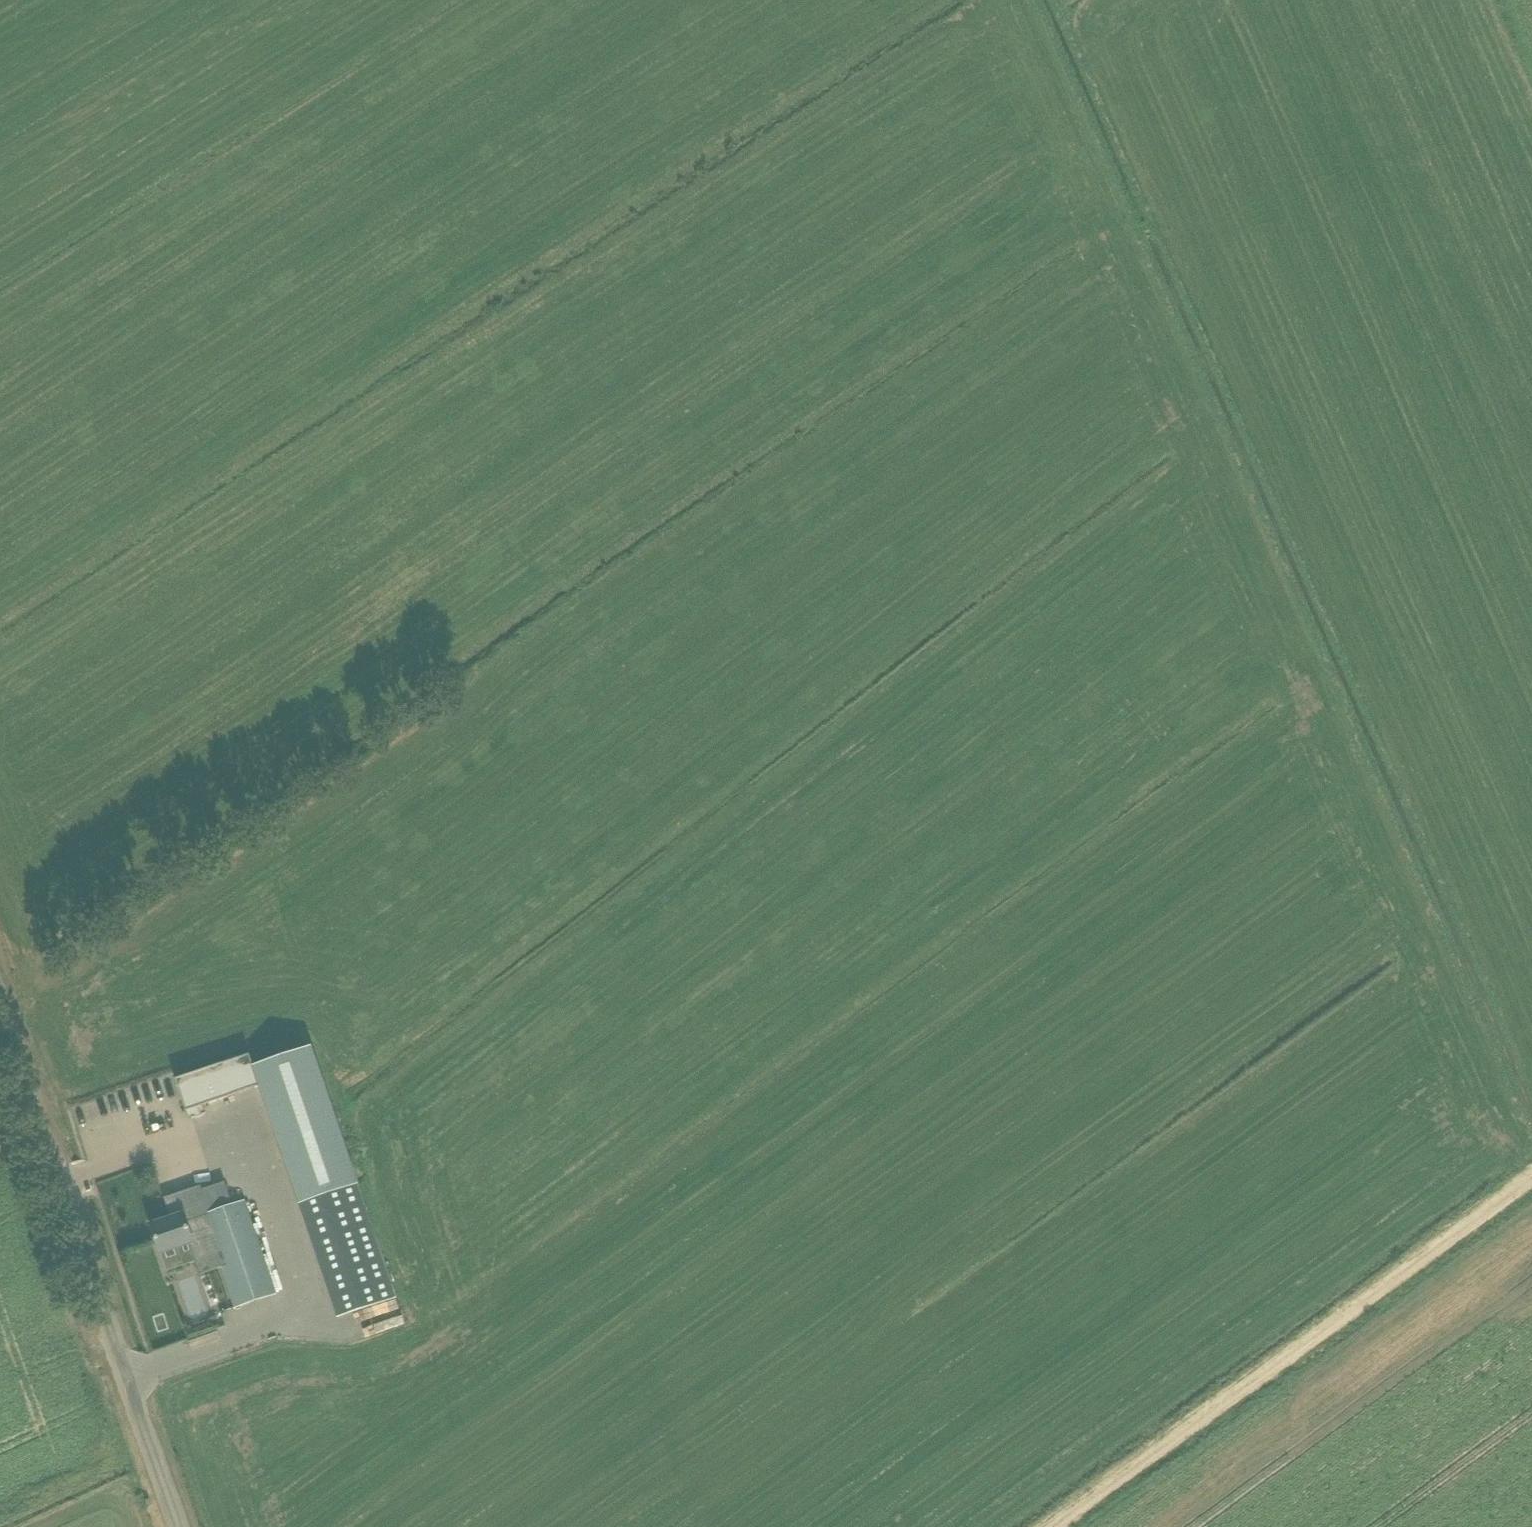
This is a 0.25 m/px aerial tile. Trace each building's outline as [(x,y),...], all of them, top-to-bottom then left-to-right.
[(358,1183),(312,1046),(254,1065),(251,1054),(224,1063),(177,1079),(187,1111),(192,1109),(195,1118),(207,1114),(204,1105),(235,1095),(258,1087),(298,1203),(358,1183)] [(202,1166),(241,1167),(242,1156),(202,1154),(202,1166)] [(397,1298),(358,1183),(298,1203),(337,1319),(397,1298)] [(160,1253),(191,1242),(201,1270),(221,1263),(236,1307),(255,1300),(275,1293),(243,1201),(230,1206),(223,1185),(197,1194),(204,1213),(185,1219),(183,1214),(151,1226),(160,1253)]
